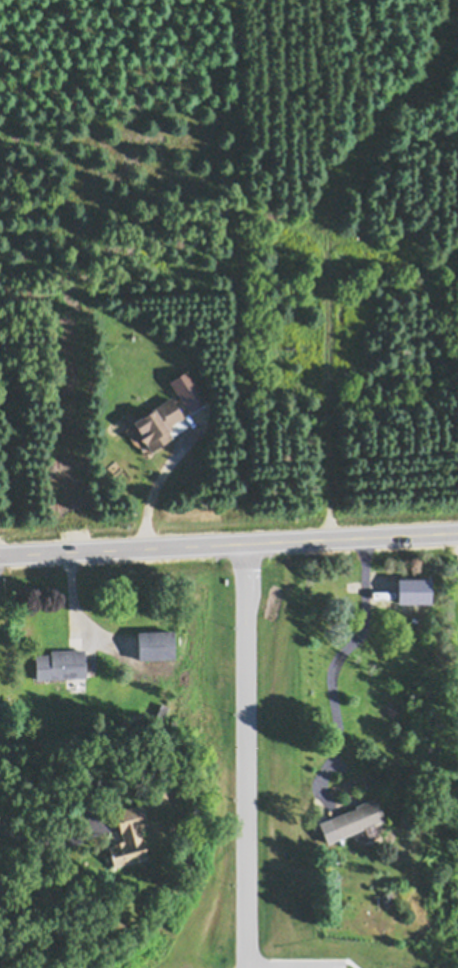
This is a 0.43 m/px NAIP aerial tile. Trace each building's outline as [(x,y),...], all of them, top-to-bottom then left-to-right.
[(152,408),(171,396),(184,416),(170,425),(172,429),(169,431),(173,436),(151,451),(145,442),(139,434),(141,433),(133,421),(143,415),(143,416),(153,410),(152,408)] [(138,631),(174,630),(174,659),(139,660),(138,631)] [(51,651),(86,649),(87,677),(37,679),(36,655),(51,655),(51,651)] [(163,703),(170,707),(164,717),(158,714),(163,703)] [(155,793),(165,790),(167,798),(157,801),(155,793)] [(385,820),(337,840),(329,819),(356,808),(355,806),(366,802),(366,803),(376,798),(385,820)] [(115,812),(141,804),(147,826),(139,828),(141,834),(142,833),(144,841),(143,842),(148,858),(114,867),(108,847),(114,846),(114,844),(124,841),(122,833),(121,834),(115,812)]
